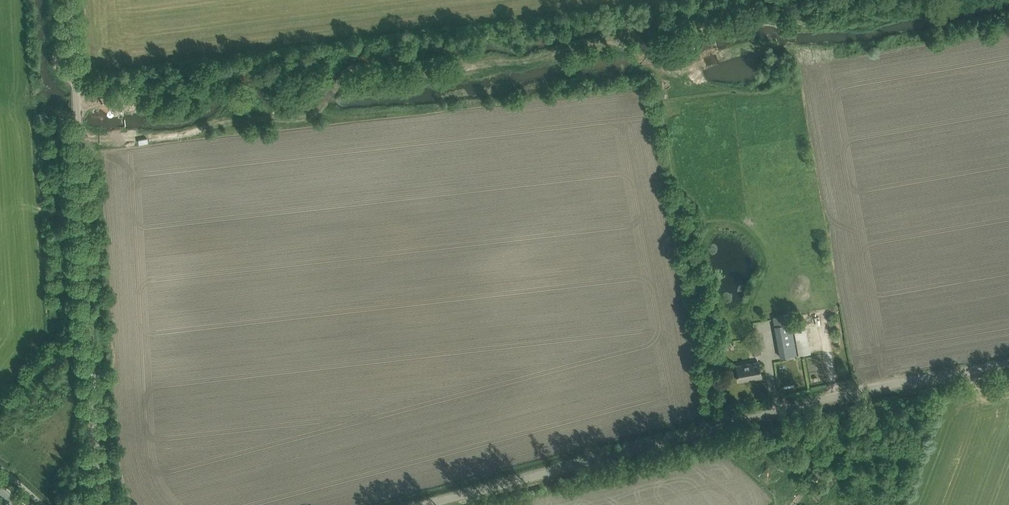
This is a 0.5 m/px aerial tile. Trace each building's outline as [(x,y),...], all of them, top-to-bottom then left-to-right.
[(775,326),(779,347),(781,357),(797,354),(791,323),(775,326)] [(760,343),(752,345),(754,354),(762,353),(760,343)] [(736,365),(738,371),(739,381),(762,377),(759,361),(736,365)] [(812,474),(821,482),(825,477),(816,469),(812,474)]
